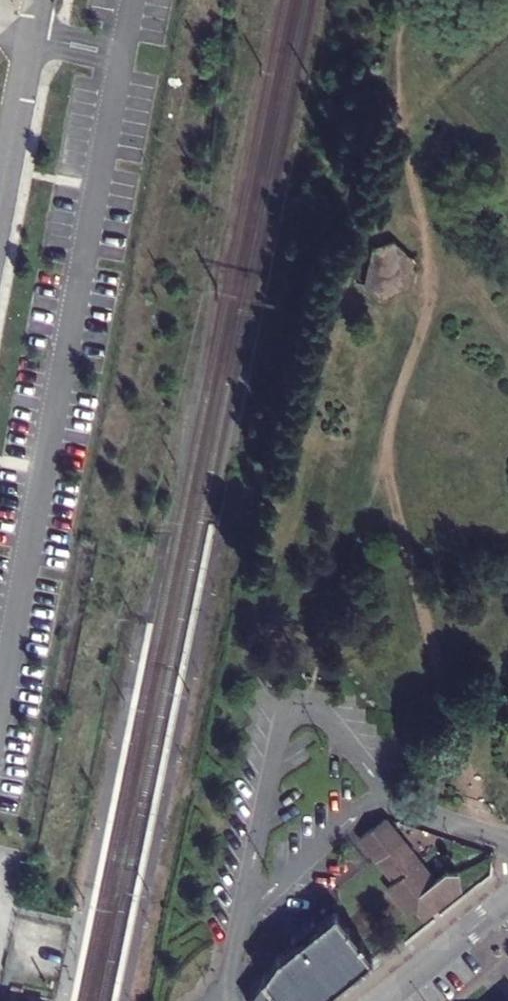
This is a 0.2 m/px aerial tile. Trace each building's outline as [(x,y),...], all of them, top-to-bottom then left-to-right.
[(403,297),(400,285),(403,270),(411,261),(393,245),(372,251),(363,290),(379,304),(403,297)] [(386,888),(407,916),(416,910),(423,919),(459,890),(455,874),(446,872),(435,881),(384,820),(360,840),(393,882),(386,888)] [(335,913),(292,947),(245,1000),(314,1000),(322,995),(371,957),(335,913)]
